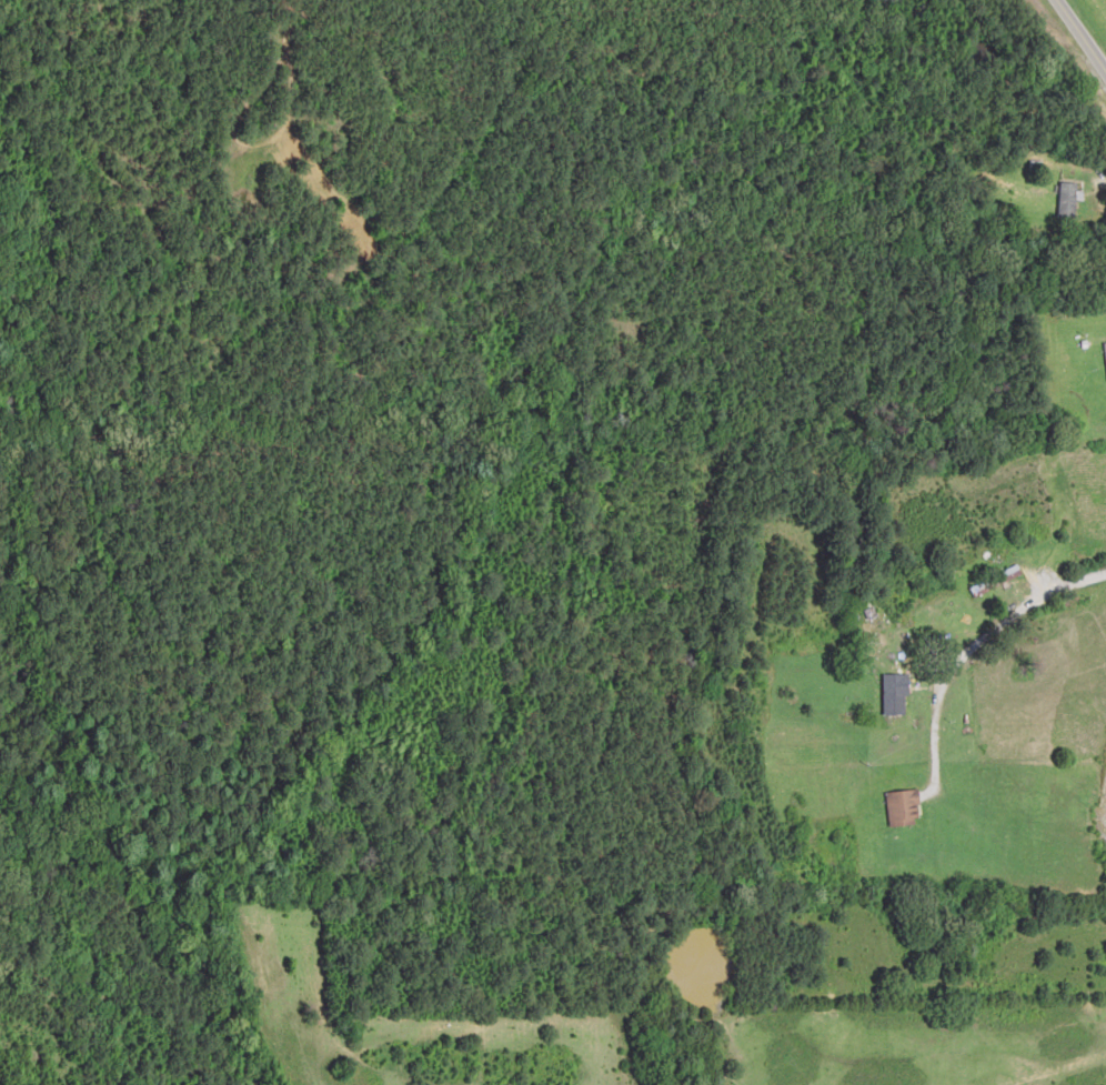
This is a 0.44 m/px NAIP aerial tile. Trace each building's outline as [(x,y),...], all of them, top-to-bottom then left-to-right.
[(1077,218),(1077,183),(1058,183),(1058,218),(1077,218)] [(969,587),(974,598),(1022,574),(1017,563),(969,587)] [(908,674),(883,674),(883,715),(908,715),(908,674)] [(889,825),(922,825),(921,790),(889,791),(889,825)]
